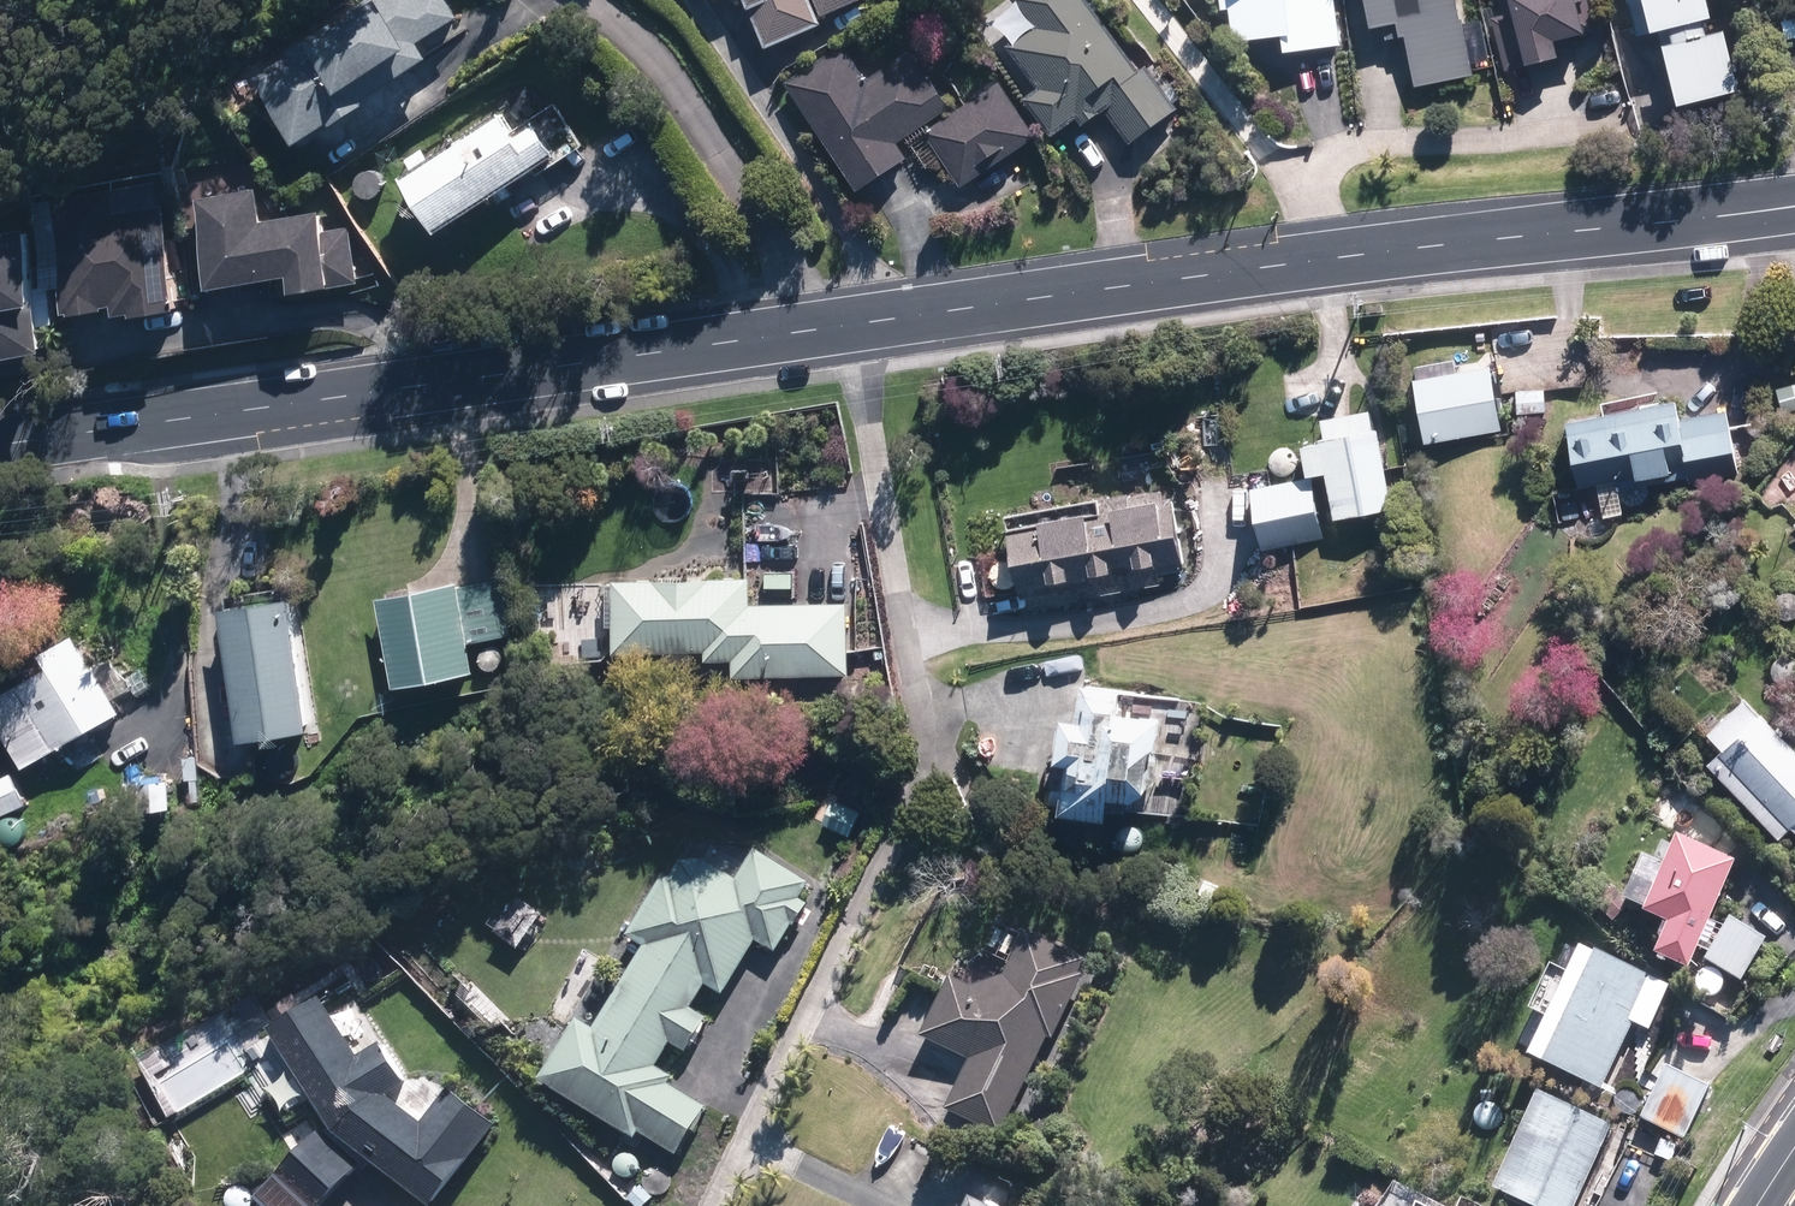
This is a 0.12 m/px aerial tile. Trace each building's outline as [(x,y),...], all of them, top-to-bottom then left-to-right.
[(250,77),(299,150),(336,125),(341,133),(373,111),(360,91),(394,69),(402,81),(433,61),(422,46),(460,21),(446,0),(365,0),(250,77)] [(770,52),(824,26),(822,23),(870,0),(745,0),(770,52)] [(1089,0),(1015,0),(1040,31),(1008,56),(1037,91),(1024,101),(1053,138),(1074,122),(1083,133),(1107,114),(1131,144),(1174,109),(1171,105),(1182,96),(1156,63),(1146,71),(1089,0)] [(1220,10),(1232,9),(1235,46),(1279,43),(1280,58),(1345,53),(1341,0),(1219,0),(1220,10)] [(1370,32),(1381,29),(1384,45),(1406,41),(1416,91),(1474,80),(1458,0),(1363,0),(1370,32)] [(1523,71),(1563,62),(1559,43),(1585,37),(1584,32),(1595,30),(1588,0),(1507,0),(1523,71)] [(1637,43),(1659,38),(1677,112),(1739,97),(1722,28),(1715,29),(1708,0),(1626,0),(1637,43)] [(910,159),(900,146),(950,105),(906,51),(871,80),(842,45),(783,93),(864,196),(910,159)] [(1040,139),(1003,82),(925,133),(963,190),(1040,139)] [(503,102),(518,125),(540,112),(525,88),(503,102)] [(401,185),(438,237),(554,156),(535,129),(519,140),(501,115),(401,185)] [(189,151),(190,162),(209,293),(292,281),(294,299),(365,288),(353,207),(275,219),(264,140),(189,151)] [(120,323),(180,315),(162,182),(50,197),(67,318),(119,311),(120,323)] [(27,226),(0,230),(0,366),(49,358),(27,226)] [(1490,356),(1411,368),(1423,448),(1502,437),(1490,356)] [(1770,389),(1778,416),(1794,411),(1794,382),(1770,389)] [(1545,393),(1515,393),(1516,420),(1546,419),(1545,393)] [(1575,484),(1635,474),(1638,489),(1683,481),(1685,491),(1737,482),(1724,408),(1678,416),(1675,401),(1605,413),(1564,420),(1575,484)] [(1390,510),(1379,432),(1371,433),(1368,413),(1323,419),(1325,439),(1304,442),(1308,474),(1327,472),(1333,518),(1390,510)] [(1310,480),(1249,487),(1256,549),(1318,542),(1310,480)] [(1006,513),(1012,556),(989,559),(993,589),(1021,585),(1023,596),(1090,585),(1092,593),(1163,582),(1161,570),(1178,568),(1176,554),(1166,488),(1006,513)] [(498,643),(496,642),(513,639),(504,577),(375,596),(390,691),(473,679),(468,647),(481,645),(479,646),(478,648),(477,651),(476,653),(476,655),(476,658),(476,660),(477,663),(479,665),(480,667),(482,668),(484,669),(487,670),(489,671),(492,671),(494,670),(496,670),(499,668),(501,667),(502,665),(504,663),(505,661),(505,658),(505,656),(505,653),(505,651),(504,649),(502,647),(500,645),(498,643)] [(733,674),(848,673),(847,605),(748,606),(748,578),(616,580),(617,651),(705,651),(705,661),(733,661),(733,674)] [(294,600),(220,611),(240,747),(314,735),(294,600)] [(0,696),(0,734),(17,767),(123,711),(83,634),(42,656),(49,670),(0,696)] [(1121,684),(1082,680),(1077,722),(1063,721),(1053,811),(1105,817),(1106,808),(1184,817),(1196,713),(1119,704),(1121,684)] [(1785,739),(1761,714),(1757,718),(1742,703),(1720,723),(1711,713),(1698,725),(1720,749),(1705,763),(1775,837),(1788,826),(1794,834),(1794,730),(1785,739)] [(0,779),(0,815),(26,805),(13,773),(0,779)] [(142,783),(141,808),(168,810),(170,784),(142,783)] [(834,800),(824,822),(849,834),(860,812),(834,800)] [(1732,864),(1670,839),(1668,844),(1660,841),(1651,863),(1641,859),(1625,900),(1614,887),(1596,904),(1613,923),(1629,909),(1666,924),(1652,960),(1687,975),(1732,864)] [(797,903),(807,887),(750,849),(731,878),(694,853),(634,944),(644,951),(593,1028),(582,1021),(542,1082),(633,1142),(638,1134),(676,1159),(707,1111),(669,1086),(674,1079),(657,1067),(672,1044),(685,1053),(758,943),(775,955),(806,909),(797,903)] [(517,902),(496,936),(519,950),(540,916),(517,902)] [(1702,961),(1740,986),(1766,944),(1728,920),(1702,961)] [(945,1111),(1003,1136),(1045,1037),(1053,1040),(1088,959),(1025,931),(1004,980),(976,991),(950,980),(924,1041),(967,1060),(945,1111)] [(1547,1018),(1526,1060),(1596,1095),(1632,1024),(1648,1032),(1668,992),(1565,941),(1532,1010),(1547,1018)] [(323,1002),(270,1032),(330,1130),(276,1178),(300,1205),(313,1205),(366,1160),(434,1205),(479,1143),(491,1126),(446,1091),(421,1124),(397,1106),(405,1088),(379,1045),(357,1059),(323,1002)] [(1712,1091),(1663,1068),(1639,1120),(1688,1142),(1712,1091)] [(1488,1190),(1524,1205),(1578,1205),(1614,1122),(1533,1087),(1488,1190)] [(967,1197),(963,1205),(987,1205),(967,1197)]
